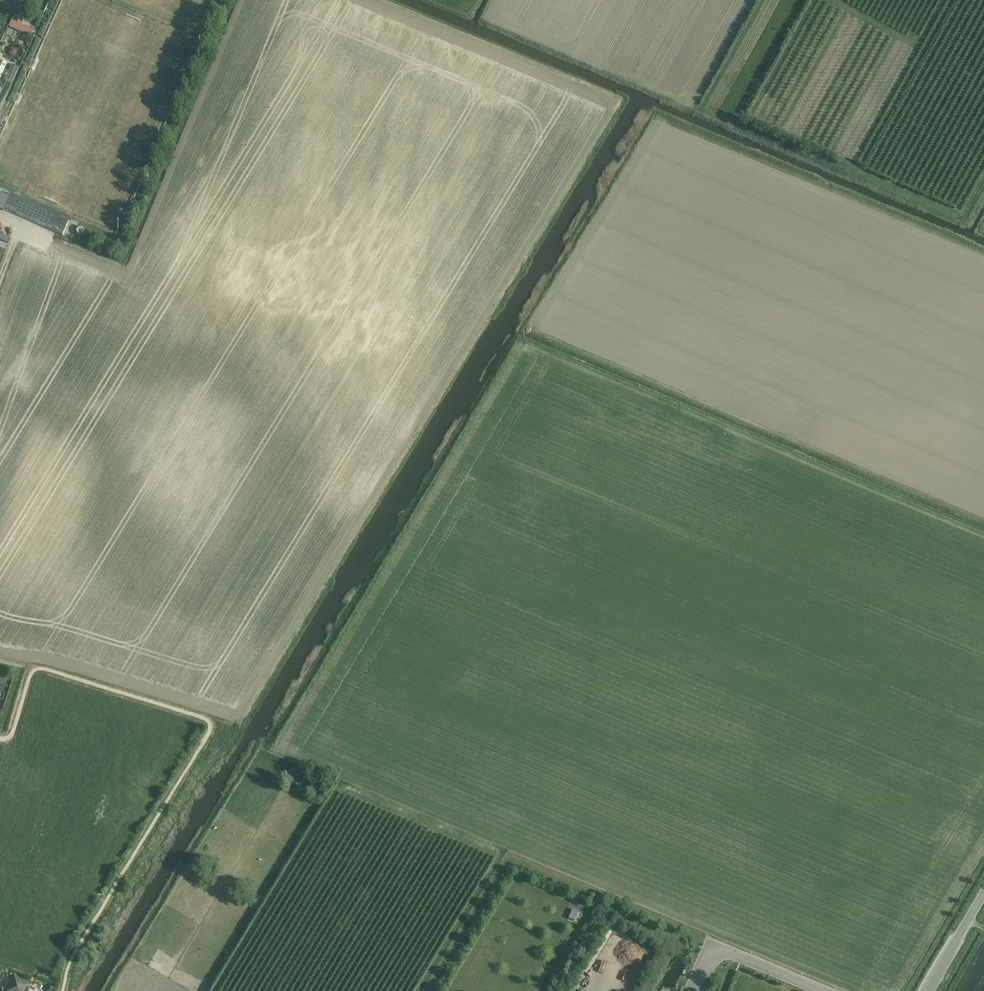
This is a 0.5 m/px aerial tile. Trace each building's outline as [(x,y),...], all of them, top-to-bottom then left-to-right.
[(20,19),(18,24),(29,29),(31,24),(20,19)] [(11,22),(9,27),(31,37),(33,31),(29,29),(18,24),(11,21),(11,22)] [(9,46),(6,53),(11,56),(15,48),(9,46)] [(12,64),(6,78),(13,81),(19,67),(12,64)] [(62,219),(63,217),(10,193),(8,197),(0,193),(0,209),(3,211),(4,210),(62,236),(68,221),(62,219)] [(77,229),(76,232),(77,234),(79,236),(82,236),(84,234),(85,232),(84,229),(82,227),(79,227),(77,229)] [(572,909),(568,919),(574,921),(578,912),(572,909)] [(14,977),(6,990),(28,990),(31,986),(14,977)]
